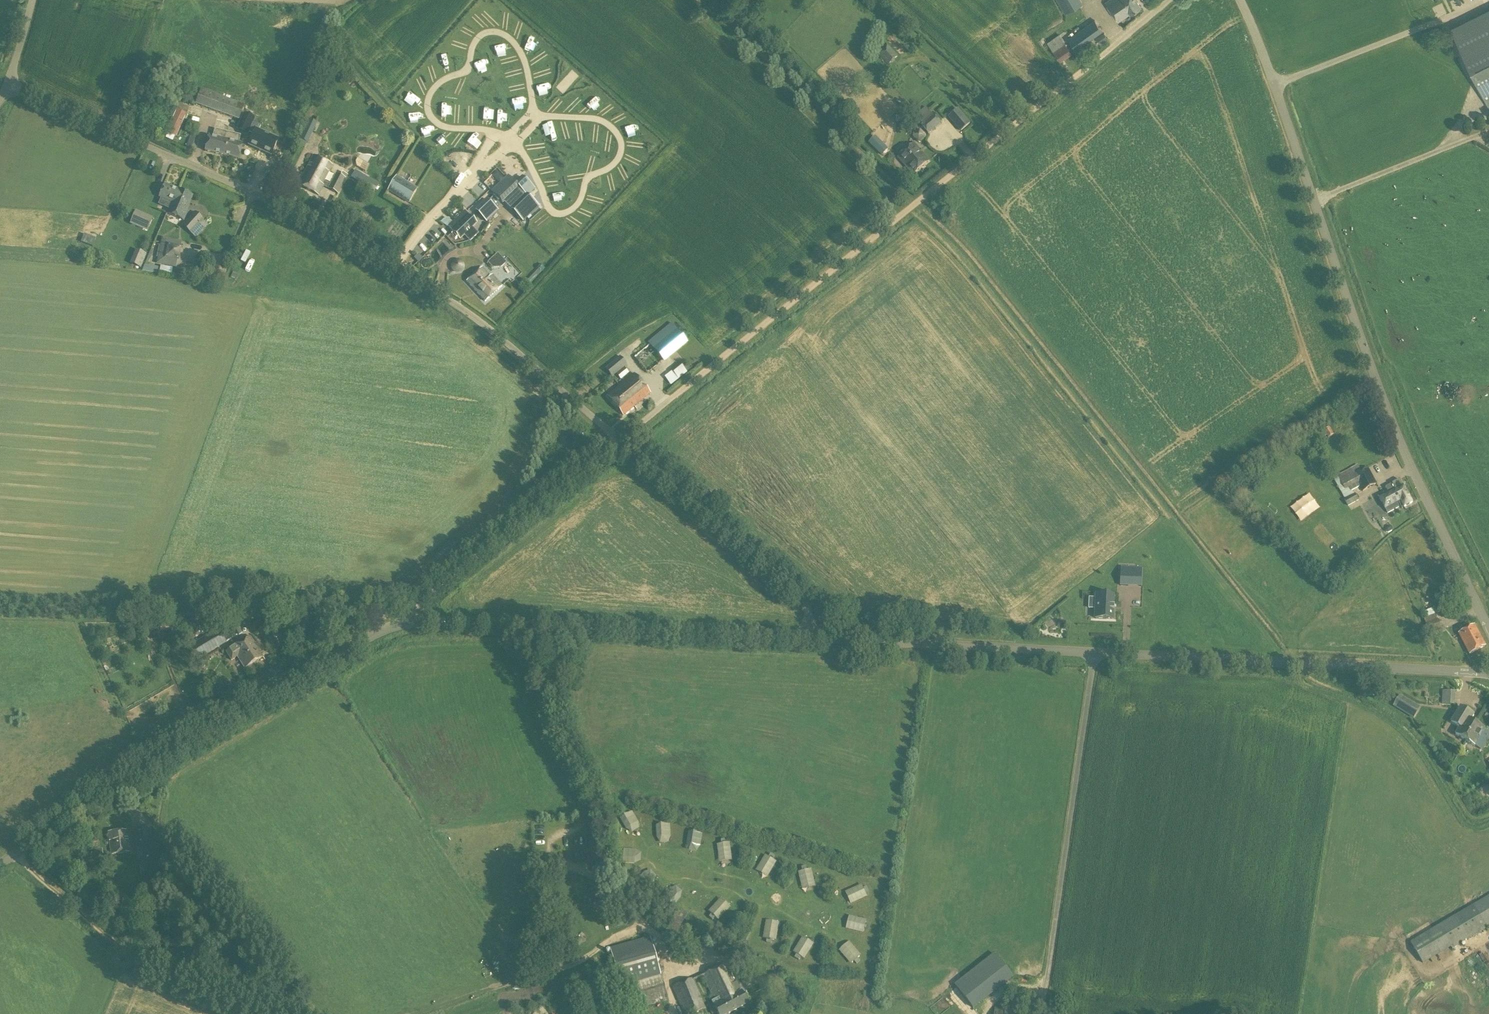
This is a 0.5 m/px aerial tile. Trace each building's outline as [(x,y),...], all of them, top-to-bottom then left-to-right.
[(1083,2),(1082,0),(1061,0),(1065,10),(1083,2)] [(1141,6),(1136,0),(1109,0),(1105,3),(1118,22),(1131,13),(1141,6)] [(1036,10),(1031,12),(1037,23),(1042,20),(1036,10)] [(1456,26),(1471,56),(1488,98),(1488,10),(1456,26)] [(1076,49),(1103,31),(1095,20),(1069,38),(1076,49)] [(1065,33),(1053,38),(1061,59),(1074,54),(1065,33)] [(887,44),(877,53),(888,66),(898,56),(887,44)] [(194,104),(199,91),(184,85),(179,98),(194,104)] [(239,121),(245,105),(201,89),(195,105),(239,121)] [(933,115),(926,107),(915,116),(922,125),(921,126),(928,134),(941,123),(934,115),(933,115)] [(961,132),(971,124),(958,109),(948,118),(961,132)] [(243,114),(236,130),(247,135),(248,133),(253,135),(248,147),(271,157),(278,140),(259,131),(258,131),(260,125),(254,123),(255,120),(243,114)] [(313,131),(317,123),(307,118),(303,127),(313,131)] [(225,141),(227,132),(215,129),(213,138),(209,137),(205,152),(224,157),(228,142),(225,141)] [(914,136),(913,137),(918,143),(919,143),(920,144),(926,138),(925,137),(926,136),(921,130),(920,131),(919,130),(913,135),(914,136)] [(189,154),(196,133),(192,132),(185,153),(189,154)] [(228,142),(224,157),(239,160),(243,145),(239,144),(241,136),(227,132),(225,141),(228,142)] [(888,149),(875,136),(868,143),(882,156),(888,149)] [(913,175),(930,161),(915,143),(898,158),(913,175)] [(330,185),(324,182),(333,166),(314,156),(298,185),(319,196),(324,187),(338,194),(348,176),(343,173),(341,177),(336,174),(330,185)] [(365,169),(369,161),(357,156),(354,165),(365,169)] [(262,165),(252,169),(257,183),(268,179),(262,165)] [(374,192),(379,184),(355,170),(350,178),(374,192)] [(488,173),(483,178),(489,184),(494,179),(488,173)] [(409,204),(418,189),(396,176),(387,191),(409,204)] [(492,193),(486,199),(494,208),(495,207),(500,202),(502,204),(512,194),(519,187),(517,185),(507,176),(491,192),(492,193)] [(174,205),(179,191),(165,185),(159,198),(161,199),(159,205),(168,209),(166,214),(171,216),(175,205),(174,205)] [(175,205),(171,216),(184,221),(188,211),(187,210),(193,197),(179,191),(174,205),(175,205)] [(532,198),(531,197),(524,204),(524,203),(522,205),(514,213),(523,223),(533,213),(540,206),(532,198)] [(486,199),(480,204),(491,216),(497,210),(495,207),(494,208),(486,199)] [(135,211),(130,224),(136,227),(142,213),(135,211)] [(469,242),(478,234),(473,228),(477,224),(464,211),(448,227),(452,231),(451,232),(460,241),(464,236),(469,242)] [(191,234),(204,221),(194,212),(182,226),(191,234)] [(438,222),(444,226),(448,218),(442,215),(438,222)] [(84,234),(81,242),(87,245),(90,237),(84,234)] [(172,234),(171,238),(192,245),(194,240),(172,234)] [(443,234),(439,237),(449,248),(453,244),(443,234)] [(181,243),(162,239),(157,264),(176,268),(181,243)] [(483,261),(486,258),(480,252),(476,255),(483,261)] [(418,254),(414,258),(418,263),(422,258),(418,254)] [(506,263),(497,254),(487,263),(492,268),(500,268),(506,263)] [(142,269),(157,270),(157,261),(143,260),(142,269)] [(451,265),(451,266),(451,268),(452,269),(452,270),(453,271),(454,271),(455,272),(456,272),(457,273),(458,273),(459,272),(461,272),(462,271),(462,270),(463,269),(464,268),(464,267),(464,265),(463,264),(463,263),(462,262),(461,261),(460,261),(459,260),(457,260),(456,260),(455,260),(454,261),(453,262),(452,263),(451,264),(451,265)] [(491,277),(483,268),(467,282),(485,302),(502,287),(492,276),(491,277)] [(664,362),(688,343),(671,323),(647,343),(649,345),(633,357),(647,375),(663,362),(664,362)] [(716,327),(708,333),(710,336),(701,341),(704,347),(722,336),(716,327)] [(612,378),(627,365),(619,356),(604,369),(612,378)] [(678,379),(686,373),(679,365),(672,371),(678,379)] [(620,380),(629,373),(624,368),(616,375),(620,380)] [(624,416),(650,394),(634,374),(608,397),(624,416)] [(1466,404),(1470,412),(1475,410),(1471,402),(1466,404)] [(1329,427),(1324,430),(1328,438),(1334,435),(1329,427)] [(1361,471),(1358,465),(1333,478),(1340,492),(1341,492),(1345,500),(1344,500),(1348,507),(1359,501),(1355,494),(1354,495),(1352,491),(1359,487),(1362,492),(1377,484),(1368,467),(1361,471)] [(1402,509),(1413,503),(1400,480),(1386,488),(1387,490),(1379,495),(1389,514),(1401,507),(1402,509)] [(1108,595),(1097,595),(1096,619),(1106,619),(1113,619),(1113,610),(1115,610),(1115,607),(1113,607),(1114,596),(1108,595)] [(1072,597),(1074,626),(1094,624),(1093,604),(1091,604),(1090,596),(1072,597)] [(1442,615),(1451,612),(1447,602),(1438,606),(1442,615)] [(1424,616),(1434,614),(1432,607),(1423,610),(1424,616)] [(1436,619),(1434,615),(1424,619),(1430,635),(1442,630),(1438,619),(1436,619)] [(264,628),(259,619),(249,626),(254,634),(258,632),(271,652),(279,647),(286,642),(283,637),(292,632),(288,625),(279,631),(274,622),(264,628)] [(172,622),(161,622),(161,632),(172,632),(172,622)] [(226,626),(219,630),(226,642),(233,638),(226,626)] [(1486,647),(1475,626),(1459,634),(1470,655),(1486,647)] [(217,632),(191,648),(198,658),(215,648),(213,646),(222,640),(217,632)] [(245,669),(264,657),(251,637),(226,652),(231,661),(238,657),(245,669)] [(1394,706),(1408,714),(1413,705),(1400,697),(1394,706)] [(1474,727),(1476,724),(1471,721),(1474,715),(1460,707),(1451,723),(1460,728),(1456,735),(1466,741),(1472,731),(1470,730),(1473,726),(1474,727)] [(1472,731),(1466,741),(1475,747),(1485,730),(1476,724),(1474,727),(1473,726),(1470,730),(1472,731)] [(1437,743),(1447,753),(1456,743),(1445,734),(1437,743)] [(133,829),(136,847),(152,845),(149,827),(133,829)] [(111,855),(130,852),(127,830),(108,833),(111,855)] [(87,859),(103,857),(102,849),(86,851),(87,859)] [(602,907),(613,901),(609,894),(598,900),(602,907)] [(1488,928),(1488,896),(1410,943),(1423,964),(1451,948),(1452,950),(1488,928)] [(675,934),(686,914),(677,909),(667,929),(675,934)] [(616,919),(617,926),(629,924),(628,916),(616,919)] [(683,932),(674,944),(683,950),(691,938),(683,932)] [(628,1009),(667,998),(649,936),(611,947),(628,1009)] [(582,942),(577,937),(568,945),(574,951),(582,942)] [(1484,957),(1482,959),(1487,964),(1488,962),(1488,951),(1483,946),(1477,952),(1484,957)] [(714,970),(734,1011),(748,1004),(742,992),(740,993),(726,965),(714,970)] [(734,1011),(714,970),(703,975),(715,1001),(712,1002),(713,1005),(708,1007),(711,1013),(714,1013),(717,1013),(718,1013),(728,1013),(734,1011)] [(706,1009),(692,978),(671,987),(683,1013),(694,1013),(706,1009)] [(1022,1007),(1002,1005),(1002,1009),(970,1006),(970,1013),(1022,1013),(1022,1007)]
